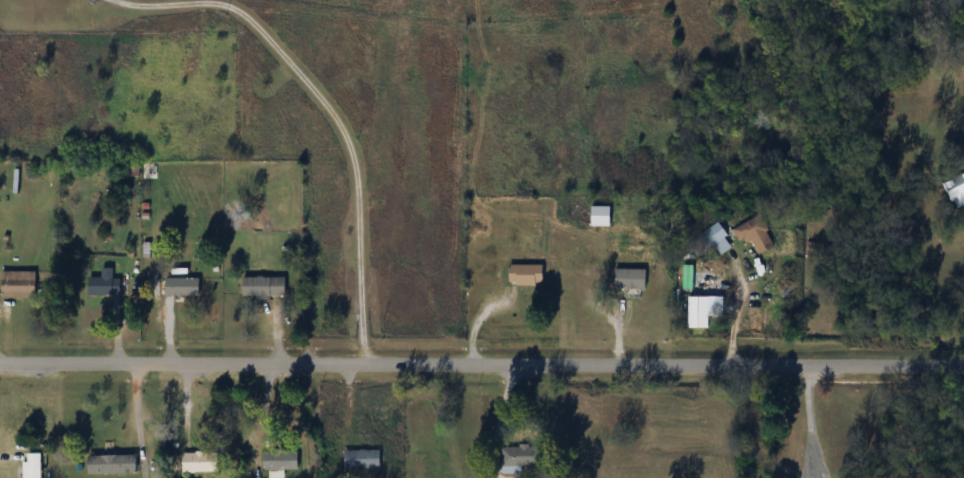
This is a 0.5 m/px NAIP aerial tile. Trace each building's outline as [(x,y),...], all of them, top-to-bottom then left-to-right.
[(963,205),(963,172),(944,183),(957,208),(963,205)] [(776,245),(759,215),(733,230),(741,244),(750,239),(759,255),(776,245)] [(707,250),(714,246),(722,255),(734,246),(717,223),(698,237),(707,250)] [(543,285),(543,265),(509,265),(509,285),(543,285)] [(120,278),(112,278),(112,268),(101,268),(101,277),(88,277),(88,296),(120,296),(120,278)] [(615,289),(646,289),(646,269),(615,269),(615,289)] [(36,271),(1,271),(1,298),(36,298),(36,271)] [(285,298),(285,277),(243,277),(243,298),(285,298)] [(199,296),(199,279),(164,279),(164,296),(199,296)] [(502,446),(502,469),(522,469),(522,465),(536,465),(536,446),(502,446)] [(380,468),(380,450),(344,450),(344,468),(380,468)] [(298,452),(262,452),(262,470),(298,470),(298,452)] [(42,453),(23,453),(23,477),(42,477),(42,453)] [(183,471),(210,471),(210,453),(183,453),(183,471)] [(136,455),(87,455),(87,474),(136,474),(136,455)]
